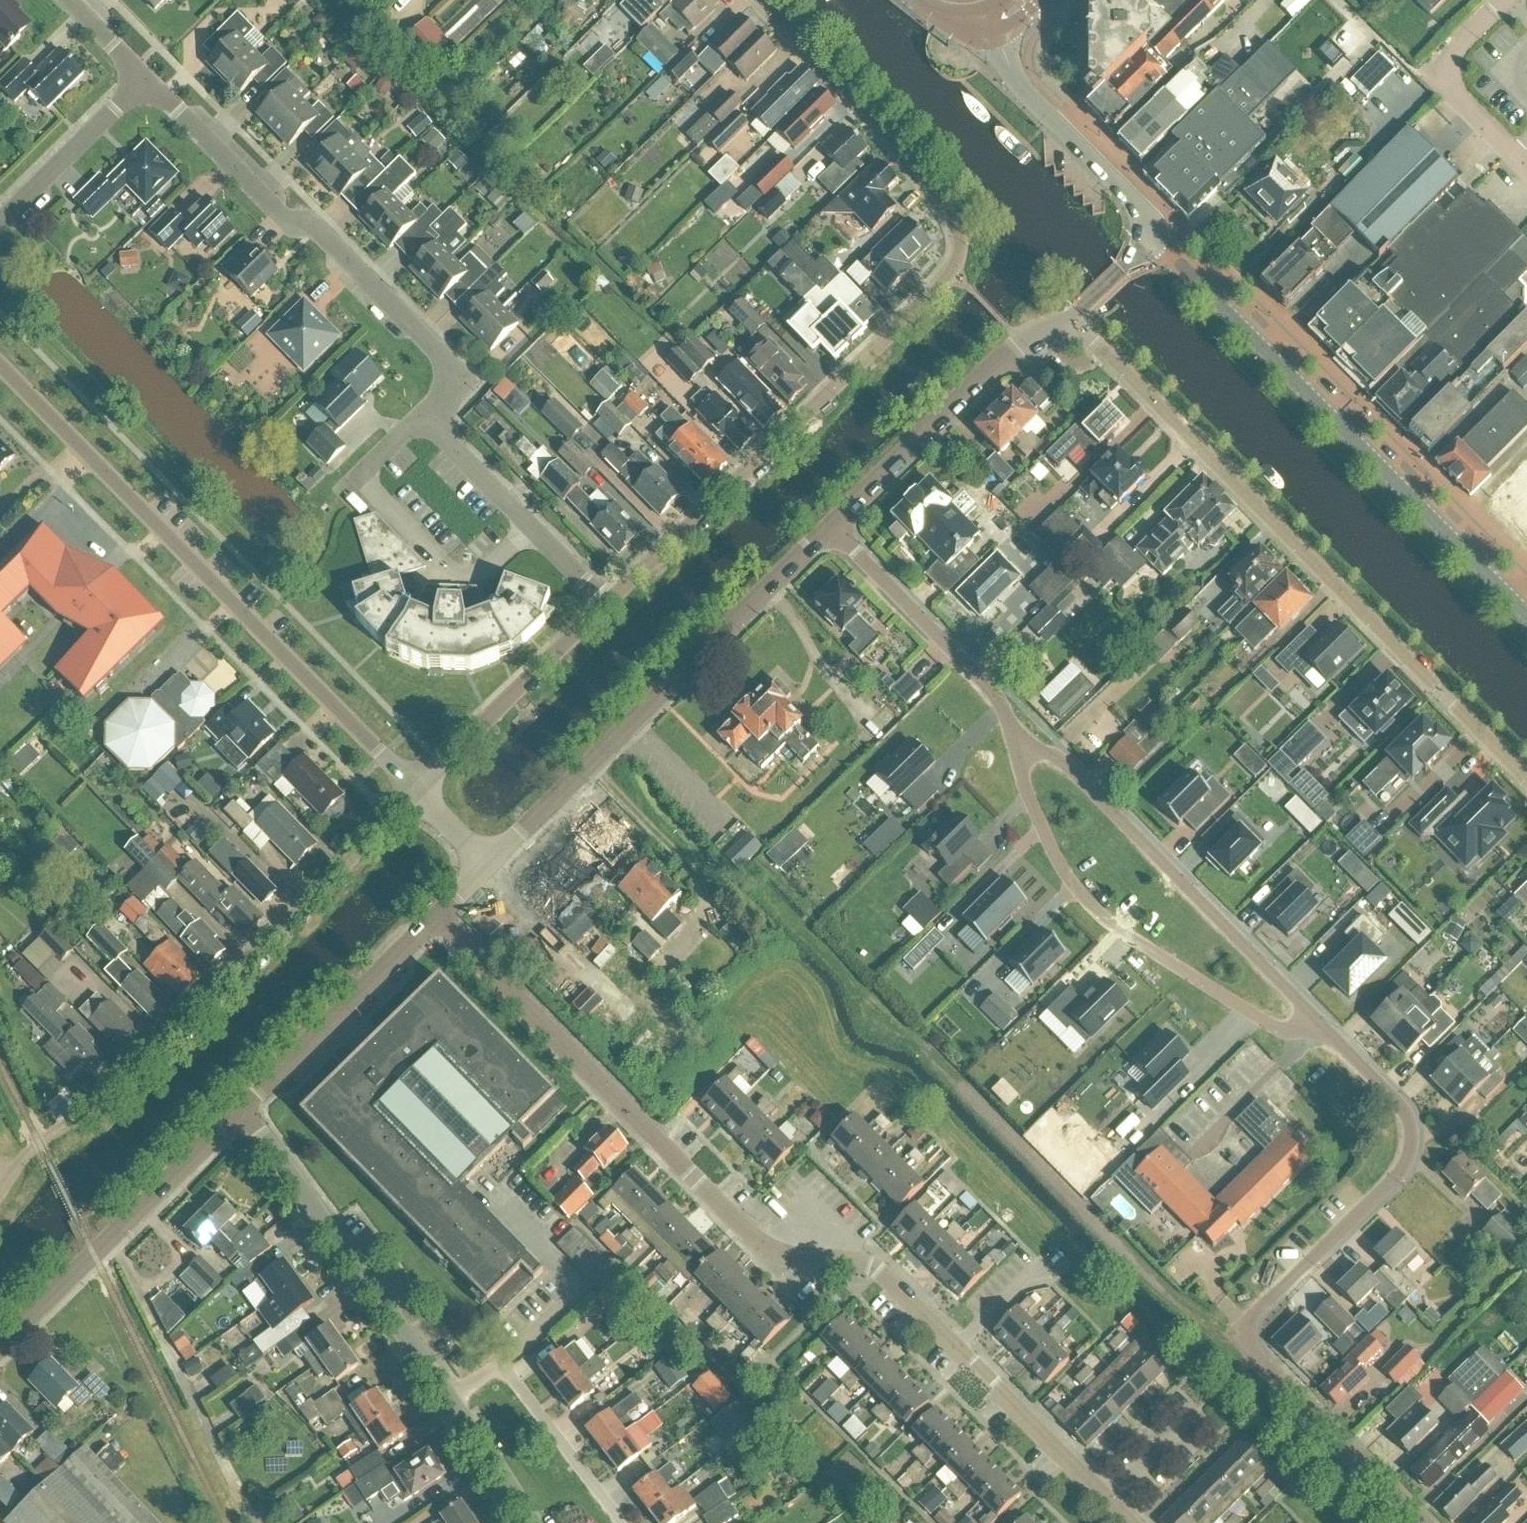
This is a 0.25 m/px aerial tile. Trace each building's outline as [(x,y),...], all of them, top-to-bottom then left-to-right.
[(8,52),(21,38),(19,36),(30,25),(13,8),(15,5),(9,0),(0,0),(0,44),(8,52)] [(156,12),(166,2),(167,3),(170,3),(174,0),(144,0),(156,12)] [(449,43),(427,21),(403,45),(426,68),(450,44),(456,51),(500,8),(492,0),(449,43)] [(565,0),(538,0),(551,13),(565,0)] [(675,0),(631,0),(620,11),(621,12),(622,11),(635,26),(640,32),(641,33),(675,0)] [(727,0),(682,0),(660,22),(666,28),(670,25),(679,35),(683,31),(691,39),(716,14),(714,12),(727,0)] [(1229,0),(1198,0),(1178,20),(1093,101),(1086,109),(1113,137),(1118,132),(1116,130),(1173,74),(1164,65),(1229,0)] [(1093,101),(1197,0),(1165,0),(1156,9),(1147,0),(1137,0),(1129,8),(1126,5),(1131,0),(1093,0),(1093,20),(1092,20),(1092,56),(1093,56),(1093,101)] [(1313,0),(1289,0),(1280,8),(1292,20),(1313,0)] [(1449,0),(1414,0),(1431,18),(1449,0)] [(578,5),(549,31),(559,41),(587,15),(578,5)] [(208,65),(223,81),(252,53),(264,41),(255,32),(238,15),(216,37),(226,47),(208,65)] [(322,34),(331,25),(323,16),(313,25),(322,34)] [(729,67),(759,38),(740,20),(711,49),(729,67)] [(619,48),(596,28),(575,52),(598,72),(619,48)] [(334,29),(324,39),(334,49),(344,38),(334,29)] [(638,45),(666,73),(681,59),(653,30),(638,45)] [(777,56),(759,38),(729,67),(748,85),(777,56)] [(261,62),(252,53),(223,81),(239,97),(258,79),(266,87),(288,66),(273,50),(261,62)] [(356,75),(369,63),(357,51),(344,64),(356,75)] [(48,111),(84,76),(60,52),(37,75),(25,63),(0,87),(0,89),(16,105),(29,91),(48,111)] [(1188,222),(1236,174),(1267,143),(1248,124),(1269,103),(1268,101),(1290,79),(1263,52),(1240,75),(1209,106),(1172,143),(1176,148),(1145,179),(1188,222)] [(699,66),(688,54),(668,74),(679,85),(699,66)] [(1188,122),(1206,103),(1209,106),(1240,75),(1226,60),(1209,77),(1197,66),(1185,78),(1186,79),(1165,99),(1155,108),(1156,109),(1121,143),(1143,166),(1178,132),(1179,133),(1189,123),(1188,122)] [(274,132),(303,104),(311,96),(287,72),(268,90),(277,98),(258,116),(274,132)] [(771,133),(818,88),(803,72),(791,83),(789,80),(770,98),(776,104),(759,121),(771,133)] [(359,99),(368,89),(357,78),(347,88),(359,99)] [(671,87),(663,79),(655,87),(663,95),(671,87)] [(386,100),(393,87),(382,80),(374,93),(386,100)] [(449,95),(454,88),(445,80),(439,87),(449,95)] [(825,125),(825,121),(836,110),(830,104),(829,101),(826,97),(823,97),(820,94),(794,120),(795,122),(781,136),(792,147),(806,134),(811,138),(825,125)] [(742,108),(731,96),(711,116),(723,127),(742,108)] [(303,104),(274,132),(289,148),(308,130),(316,138),(335,120),(319,104),(311,112),(303,104)] [(737,115),(707,144),(719,157),(749,127),(737,115)] [(700,151),(723,127),(711,116),(688,139),(700,151)] [(353,155),(362,146),(364,145),(354,135),(352,138),(337,123),(319,141),(327,150),(309,168),(324,184),(353,155)] [(434,156),(447,144),(434,132),(422,144),(434,156)] [(1389,257),(1391,254),(1437,209),(1462,184),(1410,133),(1312,232),(1314,235),(1262,287),(1284,309),(1287,312),(1359,241),(1380,263),(1388,255),(1389,257)] [(826,155),(837,167),(818,184),(833,199),(864,170),(856,163),(867,152),(849,134),(826,155)] [(101,179),(76,203),(93,220),(118,196),(115,194),(125,185),(131,192),(132,190),(147,206),(166,188),(165,187),(176,175),(147,146),(107,185),(101,179)] [(362,146),(353,155),(324,184),(340,199),(358,181),(368,191),(369,190),(387,173),(370,156),(371,155),(362,146)] [(388,170),(397,161),(389,154),(380,163),(388,170)] [(458,174),(468,163),(458,154),(448,164),(458,174)] [(1353,154),(1334,175),(1347,187),(1367,167),(1353,154)] [(732,155),(713,174),(726,187),(745,169),(732,155)] [(795,171),(781,157),(751,186),(765,200),(774,192),(795,171)] [(394,199),(417,177),(400,160),(387,173),(369,190),(379,200),(359,219),(375,235),(402,208),(394,199)] [(897,212),(883,198),(897,184),(877,164),(820,220),(821,221),(824,218),(855,219),(872,236),(897,212)] [(1278,226),(1306,199),(1276,169),(1249,197),(1278,226)] [(484,200),(494,190),(485,181),(475,191),(484,200)] [(640,207),(644,194),(629,190),(625,203),(640,207)] [(788,206),(774,192),(765,200),(756,210),(769,224),(788,206)] [(1370,395),(1523,241),(1489,208),(1485,212),(1469,195),(1446,218),(1437,209),(1391,254),(1401,264),(1332,332),(1339,339),(1339,358),(1336,361),(1370,395)] [(166,206),(158,198),(145,212),(153,220),(166,206)] [(227,223),(227,222),(207,201),(183,224),(172,213),(151,234),(169,253),(186,236),(199,250),(200,249),(198,247),(204,241),(215,253),(216,252),(214,250),(231,233),(233,235),(234,235),(222,223),(224,221),(227,223)] [(415,246),(438,223),(444,218),(434,208),(428,213),(421,207),(411,217),(402,208),(375,235),(390,251),(410,231),(419,241),(415,245),(415,246)] [(466,245),(458,236),(467,227),(451,211),(444,218),(438,223),(415,246),(416,246),(420,242),(430,251),(410,270),(425,286),(453,259),(452,259),(466,245)] [(496,233),(503,226),(496,219),(489,226),(496,233)] [(904,274),(932,248),(909,223),(861,268),(888,297),(908,278),(904,274)] [(789,236),(778,247),(783,253),(795,242),(789,236)] [(1524,241),(1523,242),(1523,241),(1370,395),(1378,403),(1409,434),(1433,409),(1429,405),(1459,375),(1459,374),(1519,314),(1518,313),(1521,310),(1522,292),(1518,288),(1526,279),(1526,244),(1524,241)] [(274,269),(257,252),(257,253),(248,244),(222,270),(252,300),(267,285),(262,280),(273,269),(273,270),(274,269)] [(794,244),(782,255),(804,278),(816,266),(794,244)] [(521,268),(530,260),(520,250),(512,259),(521,268)] [(629,272),(640,262),(630,251),(619,262),(629,272)] [(121,270),(139,269),(137,254),(120,256),(121,270)] [(453,259),(425,286),(441,302),(461,283),(470,293),(497,267),(496,266),(488,274),(470,256),(460,266),(453,259)] [(650,279),(664,274),(658,260),(644,265),(650,279)] [(117,272),(111,266),(101,275),(107,281),(117,272)] [(703,282),(709,276),(700,266),(694,272),(703,282)] [(480,302),(498,285),(506,276),(497,267),(470,293),(480,302)] [(543,297),(555,285),(543,273),(531,285),(543,297)] [(603,291),(609,285),(598,274),(588,284),(594,291),(603,291)] [(804,317),(790,330),(814,355),(821,349),(835,364),(848,352),(848,353),(852,349),(852,348),(863,337),(864,338),(865,337),(864,337),(844,316),(849,312),(848,310),(859,299),(860,301),(862,299),(843,279),(822,299),(816,293),(798,310),(804,317)] [(476,338),(503,311),(494,302),(505,291),(498,285),(480,302),(460,322),(476,338)] [(767,328),(743,303),(731,315),(754,340),(767,328)] [(338,339),(305,305),(271,338),(282,349),(285,346),(306,368),(303,371),(304,372),(338,339)] [(250,336),(264,322),(253,311),(239,325),(250,336)] [(492,353),(519,326),(503,311),(476,338),(492,353)] [(572,318),(566,323),(573,330),(579,325),(572,318)] [(1412,433),(1425,447),(1422,450),(1429,458),(1509,378),(1505,374),(1526,352),(1526,318),(1412,433)] [(711,341),(728,354),(734,346),(716,333),(711,341)] [(694,339),(682,350),(679,353),(701,376),(703,374),(716,362),(694,339)] [(804,383),(790,368),(793,366),(771,342),(749,365),(758,374),(789,407),(803,394),(799,389),(804,383)] [(701,376),(678,352),(667,364),(690,387),(701,376)] [(359,402),(382,380),(356,354),(332,377),(338,383),(315,406),(332,423),(309,446),(328,466),(346,449),(334,438),(364,408),(359,402)] [(726,383),(722,387),(733,397),(734,397),(764,430),(780,414),(766,399),(769,396),(756,383),(756,382),(753,379),(758,374),(749,365),(745,360),(739,365),(729,375),(732,378),(726,383)] [(637,391),(647,381),(633,367),(623,377),(637,391)] [(626,385),(608,368),(591,385),(608,403),(626,385)] [(1040,414),(1052,402),(1031,382),(1019,394),(1040,414)] [(648,410),(634,396),(625,405),(639,419),(648,410)] [(1438,467),(1471,500),(1491,480),(1486,474),(1526,434),(1526,410),(1514,396),(1461,449),(1458,446),(1457,447),(1458,447),(1438,467)] [(699,414),(697,415),(724,442),(726,440),(740,455),(755,441),(740,426),(743,423),(730,409),(729,410),(717,397),(713,400),(699,414)] [(1012,397),(994,415),(1033,455),(1035,453),(1040,448),(1025,433),(1037,422),(1012,397)] [(487,424),(496,415),(484,403),(475,412),(487,424)] [(632,427),(610,404),(599,415),(621,437),(632,427)] [(553,406),(541,418),(548,425),(569,446),(570,445),(581,433),(561,413),(553,406)] [(1093,462),(1115,440),(1112,438),(1125,425),(1108,407),(1099,416),(1095,420),(1090,415),(1046,457),(1058,470),(1080,449),(1093,462)] [(709,446),(691,428),(690,429),(673,412),(662,422),(667,428),(716,478),(727,467),(711,451),(709,446)] [(1033,455),(994,415),(975,434),(1000,458),(1011,447),(1026,462),(1027,460),(1033,455)] [(716,478),(667,428),(657,438),(668,450),(666,452),(684,470),(688,472),(705,489),(716,478)] [(1040,448),(1035,453),(1040,459),(1052,447),(1047,441),(1040,448)] [(15,459),(0,443),(0,474),(15,459)] [(569,446),(559,456),(586,481),(596,470),(570,445),(569,446)] [(671,507),(630,464),(614,446),(603,456),(627,483),(630,480),(637,488),(634,491),(660,518),(671,507)] [(1038,460),(1033,455),(1027,460),(1033,466),(1038,460)] [(683,496),(658,470),(655,473),(639,456),(630,464),(671,507),(683,496)] [(1004,487),(1015,476),(996,456),(984,467),(1004,487)] [(1118,510),(1144,483),(1143,483),(1142,476),(1135,470),(1129,468),(1128,468),(1127,469),(1116,457),(1091,482),(1091,484),(1081,494),(1090,503),(1101,493),(1105,498),(1099,504),(1110,516),(1117,509),(1118,510)] [(618,558),(630,546),(589,504),(575,490),(579,486),(556,464),(539,481),(562,504),(564,502),(588,525),(591,522),(594,526),(591,529),(618,558)] [(1486,504),(1526,548),(1526,466),(1486,504)] [(317,486),(326,477),(318,469),(310,478),(317,486)] [(968,552),(981,538),(951,507),(953,506),(930,482),(893,519),(900,526),(890,535),(900,545),(910,536),(916,542),(919,540),(942,563),(927,578),(946,597),(980,564),(968,552)] [(1216,550),(1226,540),(1224,534),(1221,531),(1235,516),(1203,483),(1186,500),(1184,500),(1180,503),(1179,506),(1165,520),(1167,524),(1136,555),(1148,567),(1163,582),(1195,551),(1198,554),(1206,546),(1209,549),(1216,550)] [(641,535),(615,507),(612,509),(598,495),(589,504),(630,546),(641,535)] [(353,592),(361,617),(356,620),(387,653),(428,671),(472,673),(513,657),(546,626),(541,622),(551,597),(506,581),(497,604),(504,612),(488,618),(483,606),(470,611),(475,623),(467,626),(463,608),(440,607),(436,625),(399,609),(406,602),(400,579),(404,578),(400,564),(411,554),(376,517),(354,523),(373,586),(353,592)] [(84,702),(164,624),(116,575),(111,580),(99,574),(94,580),(45,530),(0,574),(0,623),(31,593),(56,618),(64,610),(96,642),(82,656),(78,652),(67,662),(56,673),(84,702)] [(1059,554),(1078,573),(1102,549),(1083,530),(1059,554)] [(1086,572),(1104,590),(1117,578),(1128,588),(1148,567),(1136,555),(1120,538),(1086,572)] [(1228,627),(1278,579),(1271,571),(1274,568),(1272,566),(1273,561),(1267,556),(1263,557),(1260,554),(1243,572),(1239,572),(1229,583),(1239,593),(1233,598),(1235,601),(1218,617),(1228,627)] [(1020,580),(998,557),(958,596),(980,619),(1020,580)] [(1077,576),(1058,557),(1049,565),(1068,584),(1077,576)] [(1245,646),(1298,592),(1295,590),(1296,586),(1293,583),(1289,584),(1286,580),(1255,611),(1257,614),(1235,636),(1245,646)] [(854,593),(853,594),(850,592),(847,590),(844,589),(840,589),(837,590),(834,592),(832,594),(830,596),(829,596),(816,608),(828,620),(828,621),(835,629),(836,628),(844,636),(845,635),(856,647),(849,654),(859,665),(880,645),(870,634),(858,622),(857,623),(853,618),(865,607),(857,598),(858,597),(854,593)] [(1062,616),(1076,602),(1066,592),(1052,607),(1062,616)] [(1279,636),(1310,604),(1306,601),(1307,597),(1304,594),(1301,595),(1298,592),(1245,646),(1254,656),(1277,634),(1279,636)] [(1200,626),(1185,611),(1151,647),(1164,660),(1174,650),(1176,651),(1200,626)] [(23,650),(24,650),(28,645),(16,633),(12,638),(0,625),(0,672),(23,650)] [(1347,638),(1335,626),(1313,648),(1303,638),(1277,663),(1289,676),(1294,671),(1303,679),(1313,669),(1328,684),(1361,652),(1357,648),(1360,645),(1351,635),(1347,638)] [(1267,691),(1275,683),(1261,669),(1253,678),(1267,691)] [(896,686),(884,675),(877,681),(890,693),(891,692),(896,686)] [(907,707),(923,690),(907,675),(896,686),(891,692),(907,707)] [(153,773),(176,750),(178,752),(207,725),(206,724),(217,712),(216,698),(205,687),(192,687),(182,677),(179,680),(176,680),(168,689),(168,691),(153,705),(131,705),(108,728),(109,750),(132,772),(153,773)] [(1095,694),(1081,679),(1047,713),(1061,728),(1095,694)] [(1407,700),(1410,697),(1399,685),(1396,688),(1387,680),(1375,691),(1374,689),(1362,701),(1364,703),(1353,713),(1350,710),(1339,721),(1350,732),(1360,723),(1375,738),(1380,733),(1382,736),(1394,725),(1391,722),(1411,703),(1407,700)] [(800,729),(782,710),(783,710),(782,709),(791,700),(778,686),(768,695),(767,694),(751,709),(749,710),(744,710),(737,718),(737,723),(735,724),(736,725),(720,741),(736,757),(740,752),(761,774),(786,750),(803,768),(817,754),(797,732),(800,729)] [(1194,720),(1207,707),(1195,696),(1183,708),(1194,720)] [(254,760),(276,738),(258,720),(261,717),(250,706),(238,718),(231,710),(212,729),(226,744),(232,738),(254,760)] [(876,748),(899,725),(884,710),(861,734),(876,748)] [(1433,732),(1422,720),(1387,754),(1389,756),(1376,768),(1389,782),(1402,769),(1411,778),(1421,768),(1424,771),(1437,758),(1435,755),(1448,742),(1435,729),(1433,732)] [(1137,749),(1148,738),(1134,724),(1123,736),(1127,740),(1137,749)] [(1311,726),(1310,725),(1280,754),(1283,756),(1294,768),(1297,771),(1309,759),(1293,743),(1311,726)] [(1148,738),(1137,749),(1137,750),(1146,759),(1164,741),(1154,732),(1148,738)] [(24,769),(45,749),(35,740),(15,760),(24,769)] [(1120,767),(1137,750),(1137,749),(1127,740),(1110,757),(1120,767)] [(911,743),(891,763),(889,760),(877,771),(880,774),(878,776),(900,799),(901,798),(918,815),(938,795),(922,778),(934,766),(925,757),(928,754),(918,744),(915,747),(911,743)] [(1250,744),(1239,755),(1261,777),(1272,766),(1250,744)] [(285,782),(323,820),(325,818),(327,820),(329,821),(332,822),(335,822),(338,821),(340,819),(342,817),(343,814),(344,811),(343,809),(342,806),(340,804),(344,800),(304,759),(298,766),(280,748),(259,769),(278,788),(285,782)] [(1146,759),(1137,750),(1120,767),(1130,777),(1147,760),(1146,759)] [(1294,768),(1283,756),(1270,769),(1282,781),(1294,768)] [(179,773),(193,769),(190,759),(176,763),(179,773)] [(169,797),(185,782),(168,765),(152,780),(153,781),(166,795),(169,797)] [(1212,780),(1203,789),(1190,775),(1189,776),(1189,777),(1159,806),(1158,807),(1179,828),(1180,827),(1179,827),(1199,807),(1211,820),(1231,800),(1212,780)] [(156,805),(166,795),(153,781),(142,791),(156,805)] [(1420,841),(1429,832),(1458,862),(1478,842),(1489,854),(1506,838),(1501,834),(1515,821),(1501,806),(1505,802),(1492,789),(1476,806),(1465,795),(1458,801),(1447,790),(1408,828),(1420,841)] [(245,835),(255,825),(235,804),(225,814),(245,835)] [(1335,817),(1324,805),(1315,814),(1327,825),(1335,817)] [(296,869),(317,848),(279,808),(257,829),(296,869)] [(562,938),(619,881),(612,874),(633,853),(598,817),(519,895),(562,938)] [(1220,872),(1229,881),(1264,846),(1236,817),(1219,834),(1228,842),(1209,861),(1206,863),(1217,874),(1220,872)] [(978,839),(958,818),(937,839),(930,839),(924,844),(924,852),(929,857),(937,857),(949,869),(938,879),(950,890),(972,867),(961,856),(978,839)] [(1311,836),(1321,826),(1313,818),(1303,828),(1311,836)] [(903,835),(891,821),(877,834),(890,847),(903,835)] [(196,844),(208,832),(198,823),(187,835),(196,844)] [(81,848),(58,825),(45,838),(68,861),(81,848)] [(1382,844),(1364,825),(1345,843),(1364,862),(1382,844)] [(810,844),(797,830),(768,856),(781,870),(810,844)] [(764,846),(750,832),(726,855),(741,869),(764,846)] [(155,862),(165,852),(150,837),(140,847),(155,862)] [(167,895),(178,884),(159,866),(155,862),(140,847),(135,843),(125,853),(145,873),(148,877),(160,888),(167,895)] [(263,907),(275,895),(245,865),(223,843),(209,857),(231,880),(234,878),(263,907)] [(191,870),(169,848),(165,852),(155,862),(159,866),(178,884),(191,870)] [(635,911),(664,884),(646,866),(618,894),(635,911)] [(217,910),(227,919),(245,939),(262,922),(234,893),(228,899),(197,868),(180,885),(212,916),(217,910)] [(1288,939),(1317,911),(1306,899),(1314,891),(1296,872),(1278,890),(1290,901),(1285,906),(1270,920),(1288,939)] [(1379,883),(1367,872),(1356,883),(1367,895),(1379,883)] [(160,888),(148,877),(145,873),(128,889),(143,905),(158,891),(160,888)] [(987,944),(998,933),(1000,935),(1013,922),(1011,920),(1026,905),(1027,906),(1028,905),(1002,879),(1001,880),(1002,881),(987,896),(985,894),(972,907),(974,909),(963,920),(962,919),(961,920),(987,946),(988,944),(987,944)] [(653,929),(667,943),(682,928),(668,914),(681,901),(664,884),(635,911),(653,929)] [(924,933),(942,915),(921,894),(903,912),(924,933)] [(1505,925),(1522,908),(1514,899),(1495,915),(1505,925)] [(120,913),(134,927),(146,915),(133,901),(120,913)] [(200,956),(211,967),(215,964),(217,964),(222,959),(222,957),(225,954),(211,938),(211,934),(201,923),(199,925),(192,917),(190,919),(173,902),(158,916),(198,958),(200,956)] [(1422,945),(1435,932),(1406,902),(1392,915),(1422,945)] [(153,948),(166,935),(146,915),(133,928),(153,948)] [(1385,939),(1363,918),(1344,937),(1355,948),(1326,977),(1349,1000),(1384,965),(1372,952),(1385,939)] [(1457,944),(1464,932),(1450,924),(1443,936),(1457,944)] [(114,965),(119,961),(127,953),(101,925),(88,937),(114,965)] [(52,929),(40,941),(57,958),(62,964),(74,952),(52,929)] [(620,941),(645,967),(662,950),(646,933),(638,941),(629,932),(625,936),(618,930),(613,935),(619,942),(620,941)] [(1009,964),(1032,988),(1066,955),(1043,931),(1009,964)] [(596,958),(607,947),(602,941),(590,953),(596,958)] [(931,942),(907,966),(915,974),(939,950),(931,942)] [(185,964),(187,961),(169,944),(144,969),(161,987),(164,985),(180,1001),(201,980),(185,964)] [(1526,947),(1505,968),(1511,975),(1526,960),(1526,948),(1526,947)] [(14,953),(9,959),(16,966),(22,961),(14,953)] [(15,970),(40,995),(50,985),(25,960),(15,970)] [(134,976),(119,961),(106,974),(156,1025),(172,1008),(137,973),(134,976)] [(1511,975),(1505,968),(1490,982),(1497,989),(1511,975)] [(1389,1041),(1429,1001),(1419,991),(1404,976),(1379,1000),(1388,1008),(1372,1024),(1389,1041)] [(524,1153),(567,1111),(438,979),(437,980),(439,982),(303,1115),(301,1113),(300,1114),(500,1318),(544,1276),(528,1260),(460,1191),(467,1185),(467,1186),(506,1147),(512,1141),(515,1144),(524,1153)] [(1086,1046),(1128,1005),(1105,982),(1083,1004),(1071,991),(1049,1014),(1068,1033),(1071,1030),(1086,1046)] [(59,1013),(69,1003),(50,985),(40,995),(59,1013)] [(577,1004),(590,1018),(607,1001),(594,987),(577,1004)] [(1493,1013),(1503,1003),(1496,995),(1485,1005),(1493,1013)] [(101,1036),(105,1032),(121,1049),(138,1033),(111,1003),(107,1006),(98,996),(80,1013),(101,1036)] [(980,1011),(1002,1034),(1018,1019),(996,996),(980,1011)] [(95,1076),(107,1063),(92,1048),(95,1045),(78,1028),(70,1036),(64,1030),(65,1028),(35,998),(23,1010),(67,1053),(56,1063),(71,1077),(81,1067),(82,1068),(84,1065),(95,1076)] [(1429,1000),(1429,1001),(1389,1041),(1406,1058),(1421,1043),(1429,1052),(1454,1027),(1440,1013),(1440,1007),(1434,1000),(1429,1000)] [(1188,1056),(1166,1034),(1135,1065),(1150,1081),(1136,1095),(1153,1112),(1188,1076),(1178,1066),(1188,1056)] [(751,1046),(774,1067),(781,1060),(758,1039),(751,1046)] [(1432,1084),(1447,1098),(1490,1054),(1475,1040),(1467,1048),(1459,1040),(1441,1058),(1450,1066),(1432,1084)] [(1490,1054),(1447,1098),(1461,1113),(1479,1095),(1487,1103),(1505,1085),(1497,1077),(1502,1072),(1494,1064),(1497,1061),(1496,1060),(1490,1054)] [(703,1106),(720,1124),(744,1101),(733,1090),(744,1079),(738,1072),(703,1106)] [(779,1084),(784,1079),(776,1072),(771,1077),(779,1084)] [(737,1141),(772,1107),(765,1100),(759,1107),(760,1108),(755,1113),(754,1111),(744,1101),(720,1124),(737,1141)] [(1304,1149),(1306,1148),(1260,1102),(1236,1126),(1266,1156),(1216,1206),(1185,1174),(1192,1166),(1169,1143),(1147,1165),(1139,1157),(1115,1181),(1151,1218),(1165,1205),(1197,1238),(1200,1236),(1214,1249),(1237,1226),(1241,1230),(1313,1158),(1304,1149)] [(778,1114),(772,1107),(737,1141),(754,1158),(777,1135),(767,1125),(765,1123),(770,1118),(772,1120),(778,1114)] [(1518,1122),(1526,1131),(1526,1114),(1518,1122)] [(880,1130),(887,1123),(882,1118),(875,1125),(880,1130)] [(836,1147),(850,1160),(873,1137),(868,1132),(856,1120),(829,1146),(833,1150),(836,1147)] [(892,1128),(887,1123),(880,1130),(885,1136),(892,1128)] [(813,1141),(822,1132),(813,1124),(805,1133),(813,1141)] [(880,1130),(875,1125),(868,1132),(873,1137),(880,1130)] [(917,1145),(926,1135),(917,1126),(907,1135),(917,1145)] [(885,1136),(880,1130),(873,1137),(878,1143),(885,1136)] [(604,1171),(626,1148),(617,1140),(617,1137),(613,1133),(610,1133),(608,1131),(586,1153),(590,1157),(574,1172),(585,1183),(601,1168),(604,1171)] [(771,1175),(806,1142),(799,1134),(797,1136),(787,1146),(777,1135),(754,1158),(771,1175)] [(878,1143),(873,1137),(850,1160),(863,1174),(860,1177),(863,1181),(890,1155),(878,1143)] [(914,1164),(921,1157),(916,1152),(909,1159),(914,1164)] [(1102,1172),(1085,1154),(1076,1163),(1093,1180),(1102,1172)] [(902,1166),(890,1155),(863,1181),(867,1184),(870,1181),(883,1194),(907,1171),(902,1166)] [(926,1162),(921,1157),(914,1164),(919,1169),(926,1162)] [(907,1171),(914,1164),(909,1159),(902,1166),(907,1171)] [(1486,1215),(1501,1201),(1461,1160),(1444,1177),(1455,1190),(1453,1192),(1464,1203),(1470,1198),(1486,1215)] [(912,1176),(919,1169),(914,1164),(907,1171),(912,1176)] [(924,1189),(912,1176),(907,1171),(883,1194),(897,1208),(893,1211),(898,1215),(924,1189)] [(613,1208),(624,1219),(653,1191),(635,1173),(600,1208),(606,1214),(613,1208)] [(569,1222),(594,1199),(577,1182),(553,1204),(569,1222)] [(629,1247),(669,1208),(653,1191),(624,1219),(635,1231),(630,1236),(628,1234),(622,1240),(629,1247)] [(893,1231),(910,1249),(933,1226),(922,1216),(934,1204),(927,1197),(893,1231)] [(219,1200),(202,1217),(218,1236),(231,1248),(239,1240),(241,1238),(229,1226),(237,1219),(219,1200)] [(587,1225),(599,1214),(592,1205),(580,1217),(587,1225)] [(657,1253),(686,1225),(669,1208),(629,1247),(635,1253),(641,1247),(640,1245),(645,1240),(657,1253)] [(218,1236),(202,1217),(185,1234),(203,1252),(210,1245),(229,1264),(239,1255),(231,1248),(218,1236)] [(1505,1257),(1523,1240),(1501,1217),(1483,1235),(1505,1257)] [(613,1227),(607,1221),(595,1232),(601,1239),(613,1227)] [(1133,1229),(1126,1222),(1118,1230),(1125,1237),(1133,1229)] [(663,1281),(703,1242),(686,1225),(657,1253),(669,1264),(663,1270),(662,1268),(656,1274),(662,1281),(663,1281)] [(927,1266),(961,1232),(955,1225),(948,1232),(949,1234),(944,1238),(943,1236),(933,1226),(910,1249),(927,1266)] [(567,1258),(585,1240),(576,1231),(558,1249),(567,1258)] [(968,1238),(961,1232),(927,1266),(944,1283),(967,1260),(956,1249),(955,1248),(959,1244),(961,1245),(968,1238)] [(608,1233),(600,1241),(615,1256),(622,1249),(614,1241),(615,1240),(608,1233)] [(1385,1269),(1378,1275),(1407,1304),(1416,1295),(1405,1283),(1406,1283),(1396,1272),(1415,1254),(1396,1235),(1374,1256),(1385,1269)] [(239,1240),(231,1248),(239,1255),(240,1254),(242,1256),(250,1251),(239,1240)] [(585,1240),(567,1258),(576,1266),(594,1248),(585,1240)] [(271,1252),(263,1242),(250,1251),(242,1256),(249,1268),(262,1259),(271,1252)] [(719,1257),(703,1242),(663,1281),(668,1287),(669,1287),(675,1281),(673,1279),(678,1274),(680,1276),(692,1287),(697,1282),(697,1281),(720,1258),(719,1257)] [(1006,1260),(1016,1251),(1009,1243),(999,1253),(1006,1260)] [(603,1257),(594,1248),(576,1266),(585,1275),(603,1257)] [(722,1254),(719,1257),(720,1258),(697,1281),(697,1282),(716,1301),(724,1309),(707,1326),(713,1332),(730,1316),(754,1292),(742,1281),(745,1278),(722,1254)] [(611,1266),(603,1257),(585,1275),(594,1284),(611,1266)] [(214,1291),(224,1282),(201,1259),(191,1268),(214,1291)] [(297,1286),(283,1266),(272,1272),(262,1259),(249,1268),(237,1277),(242,1285),(255,1275),(260,1281),(253,1286),(268,1306),(297,1286)] [(961,1300),(995,1266),(989,1260),(982,1266),(983,1267),(978,1272),(967,1260),(944,1283),(961,1300)] [(611,1266),(594,1284),(603,1293),(621,1274),(611,1266)] [(214,1291),(191,1268),(181,1278),(204,1301),(214,1291)] [(1407,1304),(1378,1275),(1372,1281),(1360,1269),(1338,1290),(1357,1310),(1375,1292),(1396,1314),(1407,1304)] [(658,1283),(652,1276),(643,1285),(649,1291),(658,1283)] [(242,1285),(237,1277),(230,1282),(235,1289),(242,1285)] [(663,1281),(662,1281),(655,1288),(660,1294),(668,1287),(663,1281)] [(627,1297),(614,1284),(598,1300),(610,1313),(627,1297)] [(297,1286),(268,1306),(265,1309),(271,1317),(273,1315),(280,1326),(271,1331),(252,1346),(254,1349),(262,1360),(285,1343),(310,1325),(302,1314),(312,1306),(297,1286)] [(149,1303),(173,1329),(189,1315),(165,1288),(149,1303)] [(765,1304),(754,1292),(730,1316),(713,1332),(719,1339),(736,1322),(747,1332),(758,1343),(765,1350),(792,1324),(769,1301),(765,1304)] [(1035,1296),(1030,1301),(1035,1306),(1041,1301),(1035,1296)] [(1314,1317),(1339,1342),(1345,1337),(1355,1327),(1357,1325),(1332,1300),(1314,1317)] [(995,1335),(1013,1353),(1036,1329),(1026,1319),(1024,1317),(1028,1313),(1030,1315),(1036,1308),(1030,1301),(995,1335)] [(1383,1304),(1373,1314),(1367,1309),(1358,1319),(1374,1334),(1393,1313),(1383,1304)] [(1411,1325),(1420,1318),(1410,1306),(1401,1313),(1411,1325)] [(1434,1329),(1442,1320),(1431,1309),(1422,1318),(1434,1329)] [(1130,1336),(1139,1326),(1131,1317),(1121,1327),(1130,1336)] [(1323,1343),(1300,1319),(1286,1332),(1289,1335),(1277,1347),(1297,1368),(1323,1343)] [(840,1360),(863,1337),(846,1320),(811,1353),(818,1360),(829,1349),(840,1360)] [(291,1351),(292,1351),(300,1362),(303,1360),(312,1372),(321,1366),(343,1350),(328,1329),(317,1336),(310,1325),(285,1343),(291,1351)] [(1361,1334),(1355,1327),(1345,1337),(1351,1344),(1361,1334)] [(1030,1370),(1064,1335),(1058,1329),(1051,1335),(1052,1337),(1048,1342),(1046,1340),(1036,1329),(1013,1353),(1030,1370)] [(180,1355),(191,1347),(181,1333),(170,1340),(180,1355)] [(1064,1348),(1070,1342),(1064,1335),(1030,1370),(1047,1387),(1070,1364),(1059,1353),(1057,1351),(1062,1346),(1064,1348)] [(1122,1336),(1115,1343),(1156,1383),(1173,1366),(1145,1337),(1134,1347),(1133,1349),(1126,1343),(1128,1342),(1122,1336)] [(844,1387),(880,1354),(863,1337),(840,1360),(850,1370),(852,1372),(846,1378),(844,1376),(839,1382),(844,1387)] [(1365,1374),(1384,1355),(1371,1342),(1344,1367),(1348,1371),(1323,1394),(1337,1408),(1353,1393),(1356,1396),(1371,1381),(1365,1374)] [(765,1350),(758,1343),(754,1347),(761,1354),(765,1350)] [(1156,1383),(1115,1343),(1110,1349),(1115,1355),(1117,1353),(1123,1359),(1111,1371),(1139,1400),(1156,1383)] [(761,1354),(754,1347),(750,1352),(757,1358),(761,1354)] [(563,1356),(563,1355),(540,1373),(556,1394),(590,1368),(575,1348),(563,1356)] [(1407,1348),(1382,1372),(1396,1386),(1398,1384),(1420,1363),(1420,1362),(1407,1348)] [(1484,1395),(1506,1374),(1507,1372),(1484,1348),(1448,1383),(1453,1388),(1439,1402),(1457,1421),(1470,1408),(1484,1395)] [(357,1370),(343,1350),(321,1366),(312,1372),(318,1381),(327,1375),(335,1386),(357,1370)] [(757,1358),(750,1352),(745,1356),(752,1363),(757,1358)] [(874,1394),(897,1371),(880,1354),(844,1387),(851,1395),(858,1389),(856,1387),(862,1382),(864,1384),(874,1394)] [(752,1363),(745,1356),(741,1361),(748,1367),(752,1363)] [(688,1382),(671,1359),(655,1371),(671,1394),(688,1382)] [(189,1379),(204,1372),(198,1360),(183,1367),(189,1379)] [(587,1387),(606,1373),(598,1362),(590,1368),(556,1394),(571,1414),(594,1397),(587,1387)] [(52,1364),(30,1385),(57,1412),(68,1401),(80,1413),(93,1399),(79,1385),(76,1388),(52,1364)] [(215,1378),(221,1388),(240,1375),(234,1366),(215,1378)] [(1139,1400),(1111,1371),(1100,1382),(1098,1383),(1092,1377),(1094,1376),(1088,1370),(1082,1376),(1122,1417),(1139,1400)] [(879,1423),(913,1388),(897,1371),(874,1394),(884,1404),(886,1406),(880,1411),(879,1410),(872,1416),(879,1423)] [(709,1376),(694,1390),(706,1402),(721,1388),(709,1376)] [(1122,1417),(1082,1376),(1075,1383),(1081,1388),(1083,1386),(1089,1393),(1087,1395),(1077,1404),(1105,1434),(1122,1417)] [(833,1379),(817,1396),(826,1404),(842,1387),(833,1379)] [(293,1403),(302,1396),(295,1387),(286,1394),(293,1403)] [(256,1409),(266,1402),(257,1388),(246,1395),(256,1409)] [(908,1428),(931,1406),(913,1388),(879,1423),(885,1429),(892,1423),(890,1421),(895,1416),(897,1418),(908,1428)] [(1417,1448),(1438,1427),(1418,1406),(1423,1402),(1410,1389),(1385,1413),(1397,1425),(1387,1435),(1403,1451),(1412,1443),(1417,1448)] [(334,1392),(314,1407),(311,1402),(299,1411),(309,1425),(320,1418),(342,1403),(334,1392)] [(351,1412),(365,1434),(390,1416),(376,1395),(351,1412)] [(594,1402),(599,1409),(608,1402),(603,1395),(594,1402)] [(1502,1414),(1484,1395),(1470,1408),(1489,1428),(1502,1414)] [(626,1420),(643,1408),(634,1398),(587,1435),(603,1455),(634,1431),(626,1420)] [(342,1403),(320,1418),(328,1429),(349,1413),(342,1403)] [(1045,1409),(1053,1416),(1059,1410),(1051,1403),(1045,1409)] [(268,1423),(277,1416),(269,1404),(259,1411),(268,1423)] [(1105,1434),(1077,1404),(1066,1415),(1059,1409),(1059,1410),(1053,1416),(1087,1451),(1105,1434)] [(46,1426),(56,1417),(44,1405),(34,1415),(46,1426)] [(0,1414),(0,1444),(12,1456),(34,1435),(7,1408),(0,1414)] [(754,1430),(737,1408),(716,1423),(724,1433),(728,1429),(738,1442),(754,1430)] [(920,1464),(954,1430),(937,1412),(914,1435),(924,1446),(926,1447),(921,1452),(920,1451),(913,1457),(920,1464)] [(390,1416),(365,1434),(357,1439),(364,1450),(372,1445),(379,1455),(405,1438),(390,1416)] [(634,1431),(603,1455),(618,1475),(651,1450),(645,1442),(663,1428),(653,1416),(644,1423),(634,1431)] [(848,1426),(859,1439),(870,1430),(859,1417),(848,1426)] [(1448,1443),(1424,1465),(1425,1467),(1414,1478),(1416,1480),(1416,1484),(1420,1488),(1423,1488),(1426,1491),(1443,1475),(1446,1477),(1487,1438),(1471,1421),(1458,1433),(1456,1432),(1446,1441),(1448,1443)] [(705,1449),(718,1438),(707,1425),(694,1435),(705,1449)] [(1526,1427),(1526,1426),(1502,1449),(1515,1464),(1526,1453),(1526,1427)] [(948,1469),(971,1447),(954,1430),(920,1464),(926,1470),(933,1464),(931,1462),(936,1457),(938,1459),(948,1469)] [(36,1445),(62,1472),(64,1471),(76,1460),(49,1432),(36,1445)] [(1246,1440),(1229,1457),(1269,1496),(1275,1490),(1269,1483),(1267,1485),(1263,1481),(1264,1479),(1275,1468),(1246,1440)] [(0,1444),(0,1469),(12,1456),(0,1444)] [(83,1450),(76,1444),(69,1451),(75,1457),(83,1450)] [(873,1462),(881,1454),(872,1444),(864,1452),(873,1462)] [(343,1463),(356,1454),(352,1449),(349,1445),(336,1454),(343,1463)] [(112,1479),(127,1465),(110,1447),(95,1461),(112,1479)] [(954,1498),(988,1463),(971,1447),(948,1469),(958,1480),(960,1481),(954,1487),(953,1485),(947,1491),(954,1498)] [(9,1522),(154,1522),(112,1479),(95,1461),(86,1451),(64,1471),(62,1472),(28,1505),(15,1517),(9,1522)] [(1269,1496),(1229,1457),(1212,1474),(1241,1502),(1251,1492),(1253,1490),(1258,1494),(1256,1496),(1263,1503),(1269,1496)] [(394,1479),(387,1469),(383,1471),(358,1488),(368,1502),(370,1505),(393,1489),(404,1506),(412,1501),(413,1502),(443,1481),(442,1479),(442,1476),(438,1470),(435,1469),(429,1458),(408,1473),(404,1472),(394,1479)] [(358,1488),(383,1471),(375,1460),(351,1476),(358,1488)] [(652,1474),(662,1466),(658,1460),(648,1468),(652,1474)] [(981,1503),(1004,1480),(988,1463),(954,1498),(959,1504),(966,1498),(964,1496),(969,1491),(971,1492),(981,1503)] [(671,1467),(634,1496),(649,1515),(681,1490),(671,1497),(664,1488),(679,1476),(671,1467)] [(1496,1482),(1485,1469),(1464,1489),(1459,1484),(1435,1508),(1449,1522),(1454,1522),(1476,1502),(1476,1501),(1496,1482)] [(1212,1474),(1195,1491),(1226,1522),(1240,1522),(1235,1517),(1233,1519),(1229,1514),(1230,1512),(1241,1502),(1212,1474)] [(905,1492),(914,1483),(906,1475),(897,1484),(905,1492)] [(15,1517),(28,1505),(2,1478),(0,1480),(0,1502),(15,1517)] [(1021,1498),(1004,1480),(981,1503),(993,1515),(988,1520),(986,1519),(982,1522),(996,1522),(1021,1498)] [(368,1502),(358,1488),(345,1496),(355,1511),(368,1502)] [(649,1515),(655,1522),(680,1522),(700,1508),(708,1518),(729,1504),(718,1488),(694,1506),(681,1490),(649,1515)] [(933,1489),(918,1503),(931,1516),(942,1505),(935,1498),(938,1494),(933,1489)] [(1275,1490),(1269,1496),(1275,1502),(1281,1496),(1275,1490)] [(1520,1501),(1509,1490),(1492,1507),(1491,1506),(1477,1520),(1478,1522),(1477,1522),(1506,1522),(1507,1522),(1503,1518),(1520,1501)] [(1195,1491),(1178,1507),(1193,1522),(1226,1522),(1195,1491)] [(1275,1502),(1269,1496),(1260,1505),(1266,1511),(1275,1502)] [(729,1504),(708,1518),(704,1521),(706,1522),(733,1522),(738,1519),(729,1504)] [(474,1520),(471,1520),(461,1505),(441,1519),(443,1522),(442,1522),(476,1522),(474,1520)] [(1178,1507),(1162,1522),(1193,1522),(1178,1507)] [(301,1521),(295,1511),(285,1518),(288,1522),(298,1522),(301,1521)] [(944,1511),(934,1521),(937,1522),(956,1522),(944,1511)]
